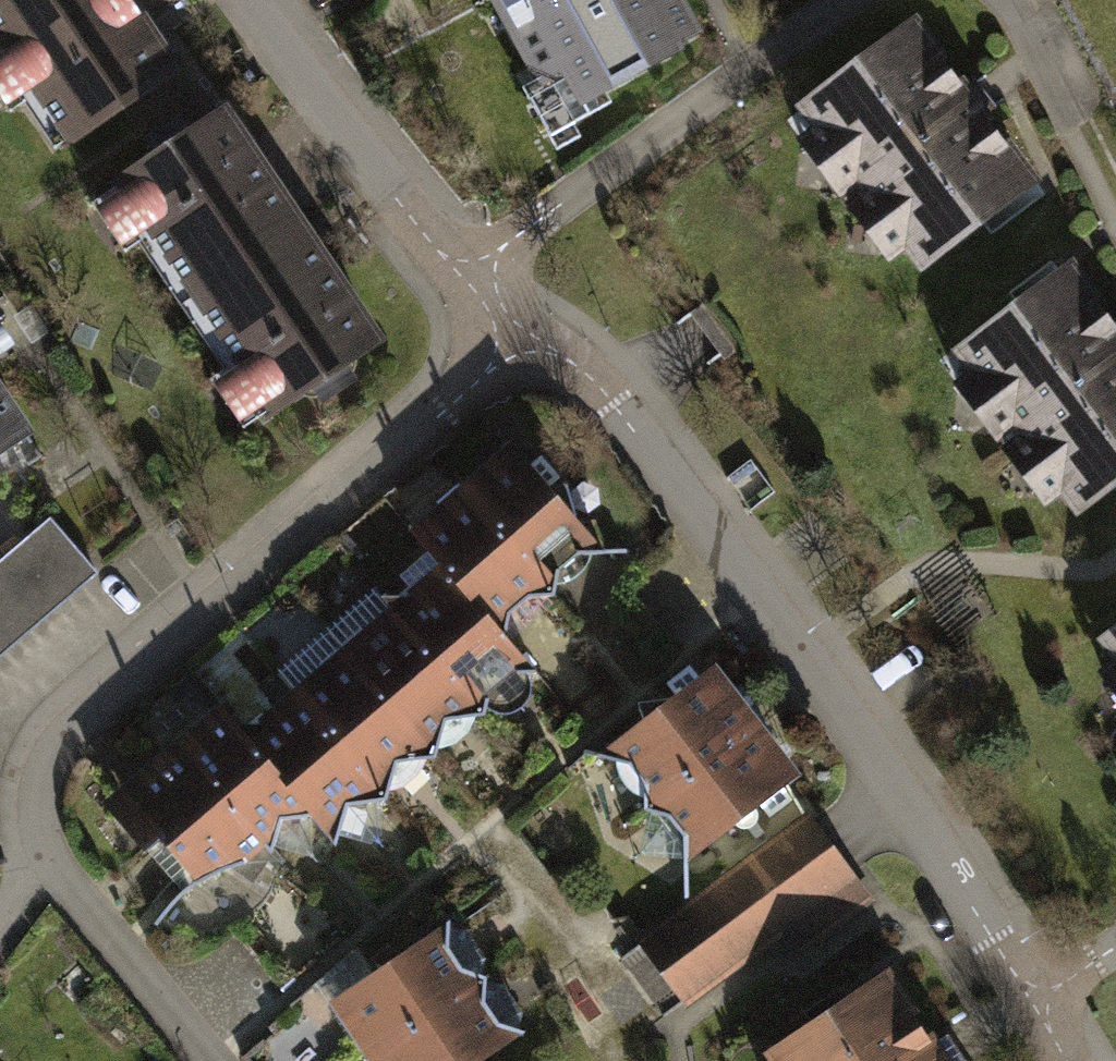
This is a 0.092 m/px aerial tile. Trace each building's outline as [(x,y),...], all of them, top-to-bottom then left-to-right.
[(53,150),(175,70),(128,0),(0,0),(0,70),(53,150)] [(543,83),(581,62),(597,92),(666,55),(661,46),(688,32),(671,0),(498,0),(543,83)] [(911,22),(786,104),(893,267),(1018,186),(911,22)] [(227,110),(117,181),(267,410),(377,339),(227,110)] [(947,359),(1052,518),(1115,476),(1115,336),(1076,275),(947,359)] [(24,433),(0,397),(0,449),(24,433)] [(605,553),(514,448),(465,490),(556,596),(559,570),(578,554),(605,553)] [(556,596),(465,490),(416,532),(448,570),(506,637),(510,612),(529,596),(556,596)] [(0,562),(0,652),(92,572),(47,521),(0,562)] [(506,637),(448,570),(399,612),(486,716),(490,691),(509,675),(537,674),(506,637)] [(486,716),(399,612),(349,654),(436,758),(446,722),(486,716)] [(1087,644),(1115,688),(1115,625),(1087,644)] [(436,758),(349,654),(298,696),(385,800),(395,764),(436,758)] [(637,809),(748,725),(709,674),(598,758),(623,763),(638,783),(637,809)] [(385,800),(298,696),(261,727),(237,727),(313,816),(335,842),(345,806),(385,800)] [(237,727),(226,713),(167,763),(126,798),(165,845),(197,883),(235,867),(252,878),(264,860),(279,860),(267,846),(272,823),(299,818),(313,816),(237,727)] [(676,860),(787,776),(748,725),(637,809),(663,814),(678,834),(676,860)] [(786,930),(853,881),(805,816),(637,940),(684,1005),(786,930)] [(801,950),(869,900),(853,881),(786,930),(801,950)] [(448,924),(334,1003),(371,1056),(485,977),(460,971),(445,950),(448,924)] [(371,1056),(374,1060),(477,1060),(522,1030),(497,1023),(483,1003),(485,977),(371,1056)] [(774,1051),(781,1060),(941,1060),(883,977),(774,1051)]
